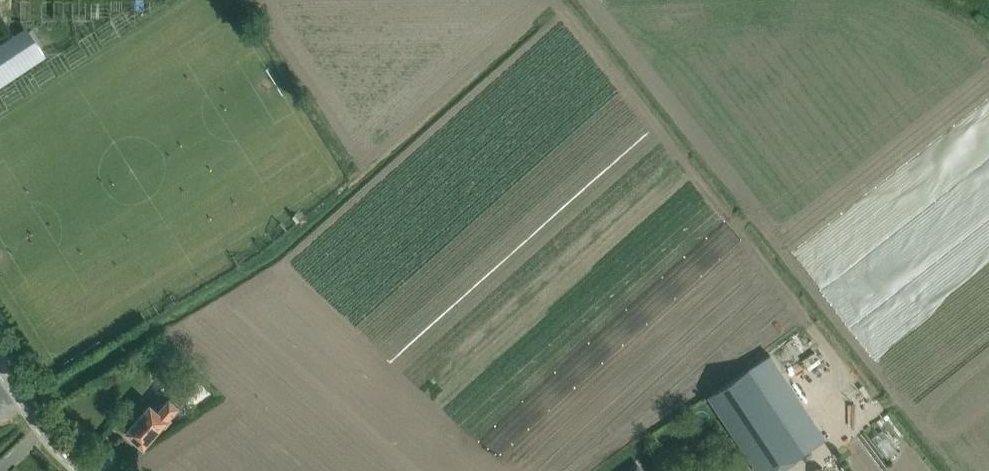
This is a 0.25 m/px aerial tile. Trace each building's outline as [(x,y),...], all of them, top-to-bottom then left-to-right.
[(172,356),(158,371),(168,380),(182,365),(172,356)] [(747,369),(707,396),(758,470),(775,470),(803,452),(747,369)] [(144,447),(193,391),(183,381),(157,408),(149,401),(124,430),(144,447)]
